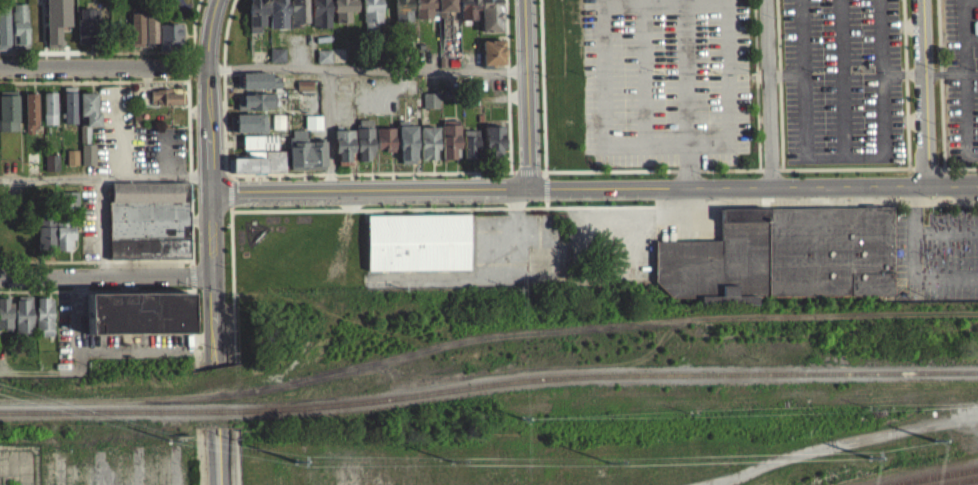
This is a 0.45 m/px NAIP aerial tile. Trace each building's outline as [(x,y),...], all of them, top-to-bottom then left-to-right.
[(59,51),(58,33),(70,33),(69,0),(39,0),(39,11),(44,10),(45,51),(59,51)] [(266,40),(265,0),(248,0),(249,40),(266,40)] [(275,6),(268,6),(269,35),(287,35),(286,0),(274,0),(275,6)] [(308,33),(307,0),(289,0),(290,33),(308,33)] [(330,34),(329,0),(311,0),(312,35),(330,34)] [(355,0),(333,0),(334,31),(350,30),(350,19),(355,19),(355,0)] [(363,32),(382,31),(381,5),(375,5),(375,0),(362,0),(363,32)] [(394,29),(412,29),(411,4),(407,4),(407,0),(394,0),(394,29)] [(434,0),(416,0),(415,26),(433,26),(434,0)] [(438,11),(438,0),(456,0),(456,11),(438,11)] [(460,28),(479,27),(477,0),(459,0),(460,28)] [(482,30),(502,30),(502,18),(503,18),(503,3),(501,3),(501,0),(482,0),(482,30)] [(10,11),(12,55),(27,55),(26,11),(10,11)] [(77,50),(95,50),(94,16),(76,16),(77,50)] [(130,54),(144,54),(144,51),(156,50),(155,20),(129,21),(130,54)] [(182,55),(182,31),(157,32),(158,55),(182,55)] [(483,39),(483,65),(485,65),(486,67),(490,67),(490,66),(505,66),(505,39),(483,39)] [(285,69),(285,55),(270,56),(270,69),(285,69)] [(331,57),(317,57),(317,70),(331,70),(331,57)] [(243,71),(243,87),(282,87),(282,75),(272,76),(272,71),(243,71)] [(298,79),(298,89),(314,89),(314,79),(298,79)] [(281,96),(280,84),(271,84),(271,80),(236,80),(237,97),(281,96)] [(381,86),(382,99),(396,99),(395,85),(381,86)] [(297,98),(312,99),(313,88),(297,87),(297,98)] [(80,143),(91,143),(91,125),(100,125),(100,111),(97,108),(96,91),(79,92),(79,114),(80,116),(80,123),(79,123),(80,143)] [(424,92),(424,107),(440,107),(440,91),(424,92)] [(238,94),(238,98),(239,98),(240,109),(264,109),(266,106),(274,106),(276,104),(279,104),(280,101),(280,92),(253,92),(252,93),(238,94)] [(62,128),(75,128),(75,94),(62,94),(62,128)] [(181,112),(180,96),(150,97),(150,113),(181,112)] [(16,100),(0,100),(0,139),(17,138),(16,100)] [(35,100),(23,100),(24,142),(36,141),(35,100)] [(55,100),(42,100),(43,132),(55,131),(55,100)] [(423,116),(438,115),(438,100),(422,100),(423,116)] [(237,102),(237,117),(275,116),(275,101),(237,102)] [(267,113),(267,119),(268,119),(268,132),(258,132),(258,131),(237,131),(237,113),(267,113)] [(274,113),(274,127),(286,128),(286,114),(274,113)] [(306,114),(307,128),(323,128),(323,114),(306,114)] [(373,118),(373,127),(375,130),(375,135),(376,137),(376,146),(374,150),(371,150),(371,158),(360,158),(359,157),(359,151),(357,151),(357,137),(358,137),(357,127),(361,127),(361,118),(373,118)] [(459,119),(459,124),(460,124),(460,132),(461,135),(461,146),(460,147),(460,155),(456,155),(454,157),(443,157),(443,135),(444,135),(444,119),(459,119)] [(399,120),(399,123),(400,125),(400,148),(401,149),(401,155),(401,156),(402,162),(416,162),(415,158),(417,157),(417,148),(418,147),(418,125),(409,125),(409,123),(408,122),(408,120),(399,120)] [(322,123),(305,123),(305,136),(321,137),(322,123)] [(504,125),(504,133),(504,144),(502,147),(502,154),(488,154),(488,145),(485,145),(485,125),(504,125)] [(439,126),(439,137),(440,138),(440,144),(439,144),(439,148),(437,149),(437,158),(427,158),(426,158),(422,158),(421,127),(439,126)] [(378,127),(378,147),(385,147),(387,150),(395,150),(395,140),(396,139),(396,135),(395,134),(395,127),(378,127)] [(293,128),(293,136),(291,136),(291,141),(288,142),(288,162),(291,162),(291,165),(292,166),(292,168),(326,167),(325,164),(327,164),(326,140),(311,140),(309,137),(308,128),(293,128)] [(354,129),(355,151),(354,151),(354,163),(340,164),(339,151),(336,150),(335,129),(354,129)] [(464,129),(464,157),(478,157),(478,148),(480,148),(480,129),(464,129)] [(244,135),(244,148),(278,148),(278,134),(244,135)] [(82,143),(82,164),(95,164),(95,143),(82,143)] [(277,156),(277,143),(242,144),(243,157),(277,156)] [(67,148),(67,164),(79,163),(79,148),(67,148)] [(287,150),(287,171),(268,171),(267,151),(287,150)] [(27,165),(39,165),(38,152),(27,152),(27,165)] [(45,169),(59,169),(58,154),(45,154),(45,169)] [(66,172),(77,172),(77,157),(65,158),(66,172)] [(267,157),(267,171),(233,171),(233,170),(230,170),(230,157),(267,157)] [(44,162),(44,179),(58,178),(57,162),(44,162)] [(109,267),(189,266),(188,190),(108,191),(109,267)] [(77,199),(64,199),(64,212),(77,212),(77,199)] [(893,206),(894,294),(768,295),(758,295),(758,304),(700,304),(700,296),(672,297),(656,280),(656,240),(721,239),(721,220),(768,219),(768,207),(893,206)] [(369,269),(368,213),(469,212),(470,267),(369,269)] [(72,234),(53,234),(53,226),(37,226),(37,258),(54,257),(72,257),(72,234)] [(87,342),(191,341),(191,300),(86,302),(87,342)] [(32,343),(31,304),(15,304),(16,343),(32,343)] [(11,335),(11,305),(0,305),(0,336),(11,335)] [(37,344),(53,344),(53,305),(36,305),(37,344)]
